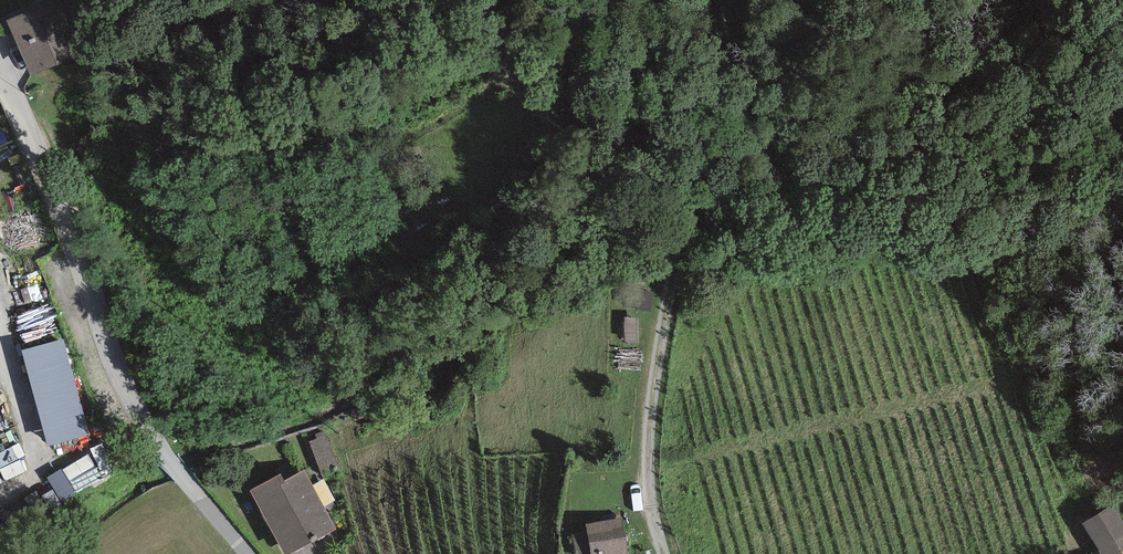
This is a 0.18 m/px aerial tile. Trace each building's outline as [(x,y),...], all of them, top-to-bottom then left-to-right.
[(6,20),(30,78),(81,56),(58,0),(56,0),(6,20)] [(605,109),(593,103),(586,116),(599,122),(605,109)] [(711,224),(696,224),(696,238),(710,239),(711,224)] [(646,338),(650,319),(635,315),(631,334),(646,338)] [(93,435),(71,338),(28,348),(51,444),(93,435)] [(308,442),(322,477),(340,470),(324,431),(315,434),(316,438),(308,442)] [(251,491),(285,553),(289,553),(337,529),(305,470),(285,481),(280,474),(251,491)] [(1086,524),(1103,553),(1122,553),(1122,526),(1114,509),(1086,524)] [(591,553),(627,553),(621,519),(586,524),(591,553)]
